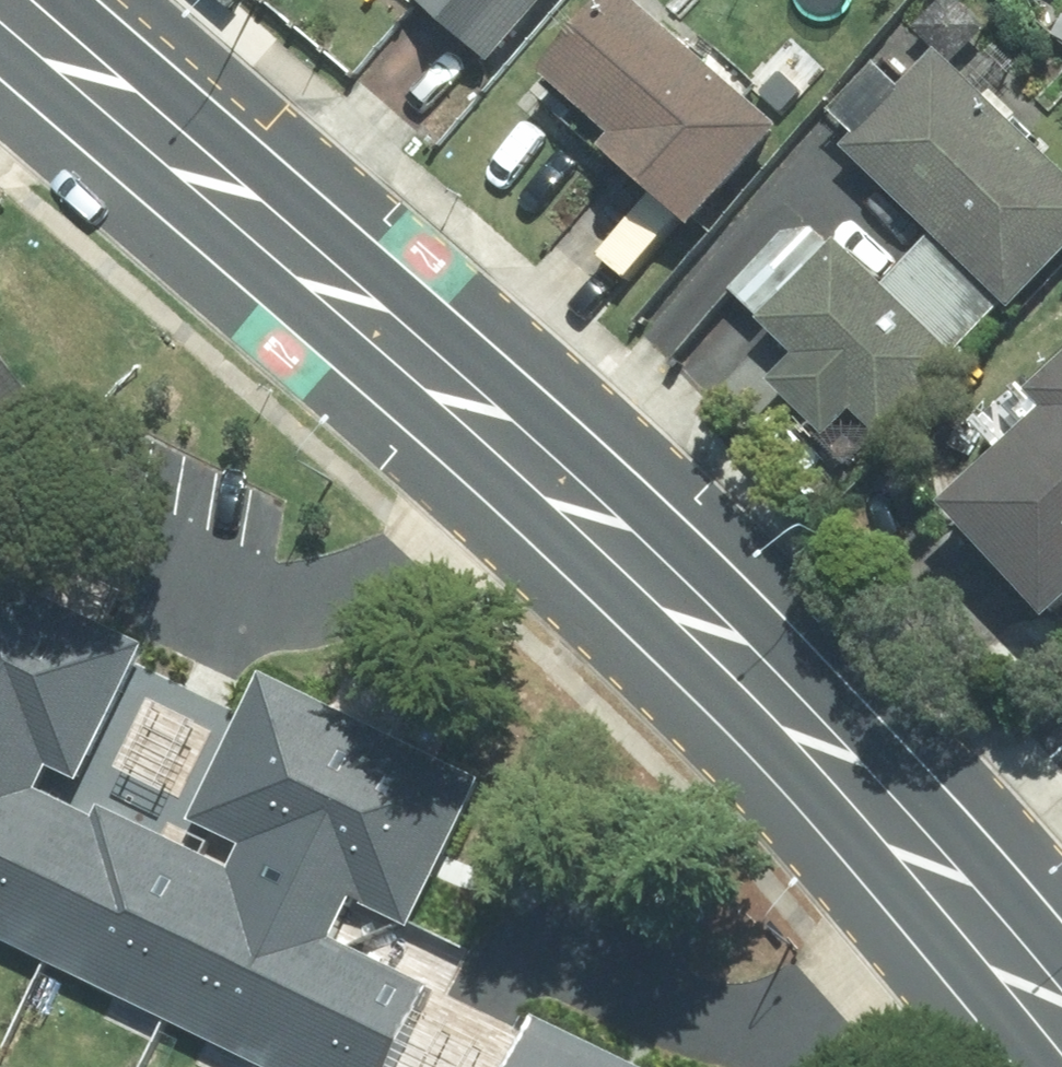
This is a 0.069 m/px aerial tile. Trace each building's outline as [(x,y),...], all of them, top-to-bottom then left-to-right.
[(490,72),(551,0),(409,0),(407,3),(490,72)] [(525,105),(682,239),(769,137),(611,4),(525,105)] [(1004,310),(1061,251),(1061,190),(930,64),(842,155),(928,238),(998,305),(1004,310)] [(781,237),(727,297),(758,323),(829,251),(808,234),(781,237)] [(873,294),(943,362),(998,305),(928,238),(873,294)] [(876,441),(948,368),(943,362),(873,294),(829,251),(758,323),(754,327),(791,363),(765,389),(818,441),(847,412),(876,441)] [(46,429),(0,368),(0,463),(46,429)] [(1039,627),(1061,606),(1061,378),(1028,409),(1042,424),(939,521),(1039,627)] [(38,781),(41,775),(70,789),(138,647),(0,581),(0,763),(38,781)] [(231,851),(226,860),(294,893),(372,731),(254,674),(180,826),(231,851)] [(478,780),(372,731),(294,893),(356,923),(361,914),(401,934),(478,780)] [(58,808),(31,795),(38,781),(0,763),(0,928),(58,808)] [(90,810),(85,821),(58,808),(0,928),(0,947),(220,1053),(294,893),(226,860),(220,873),(90,810)] [(356,923),(294,893),(220,1053),(251,1066),(390,1066),(435,975),(351,935),(356,923)] [(613,1064),(528,1024),(507,1066),(612,1066),(613,1064)]
